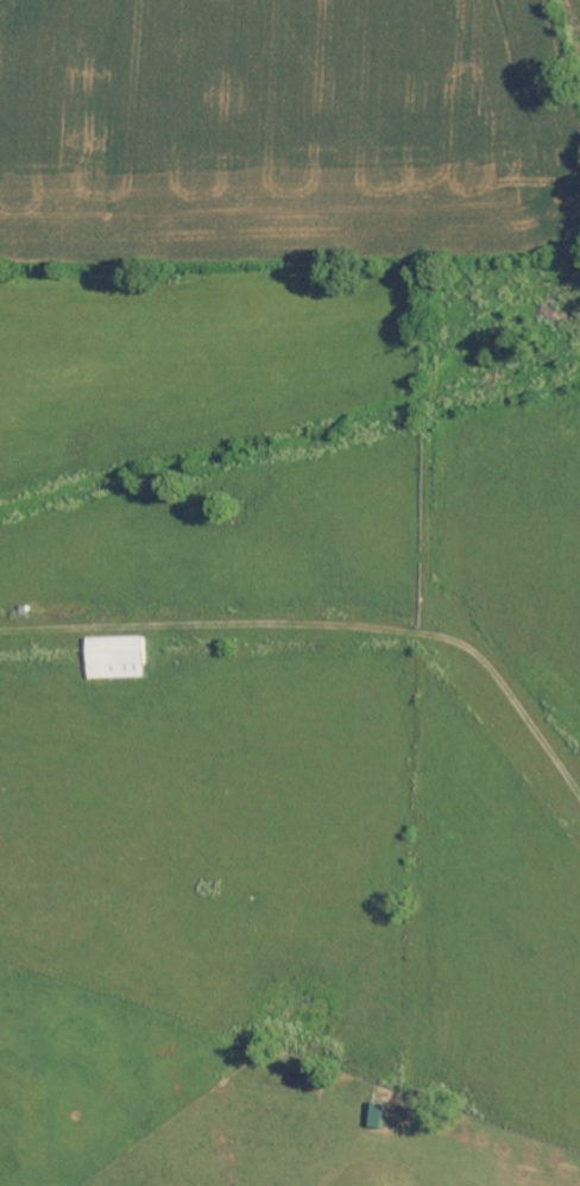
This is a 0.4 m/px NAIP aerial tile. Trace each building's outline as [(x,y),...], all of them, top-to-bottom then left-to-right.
[(372,1129),(389,1131),(391,1106),(374,1104),(372,1129)]
